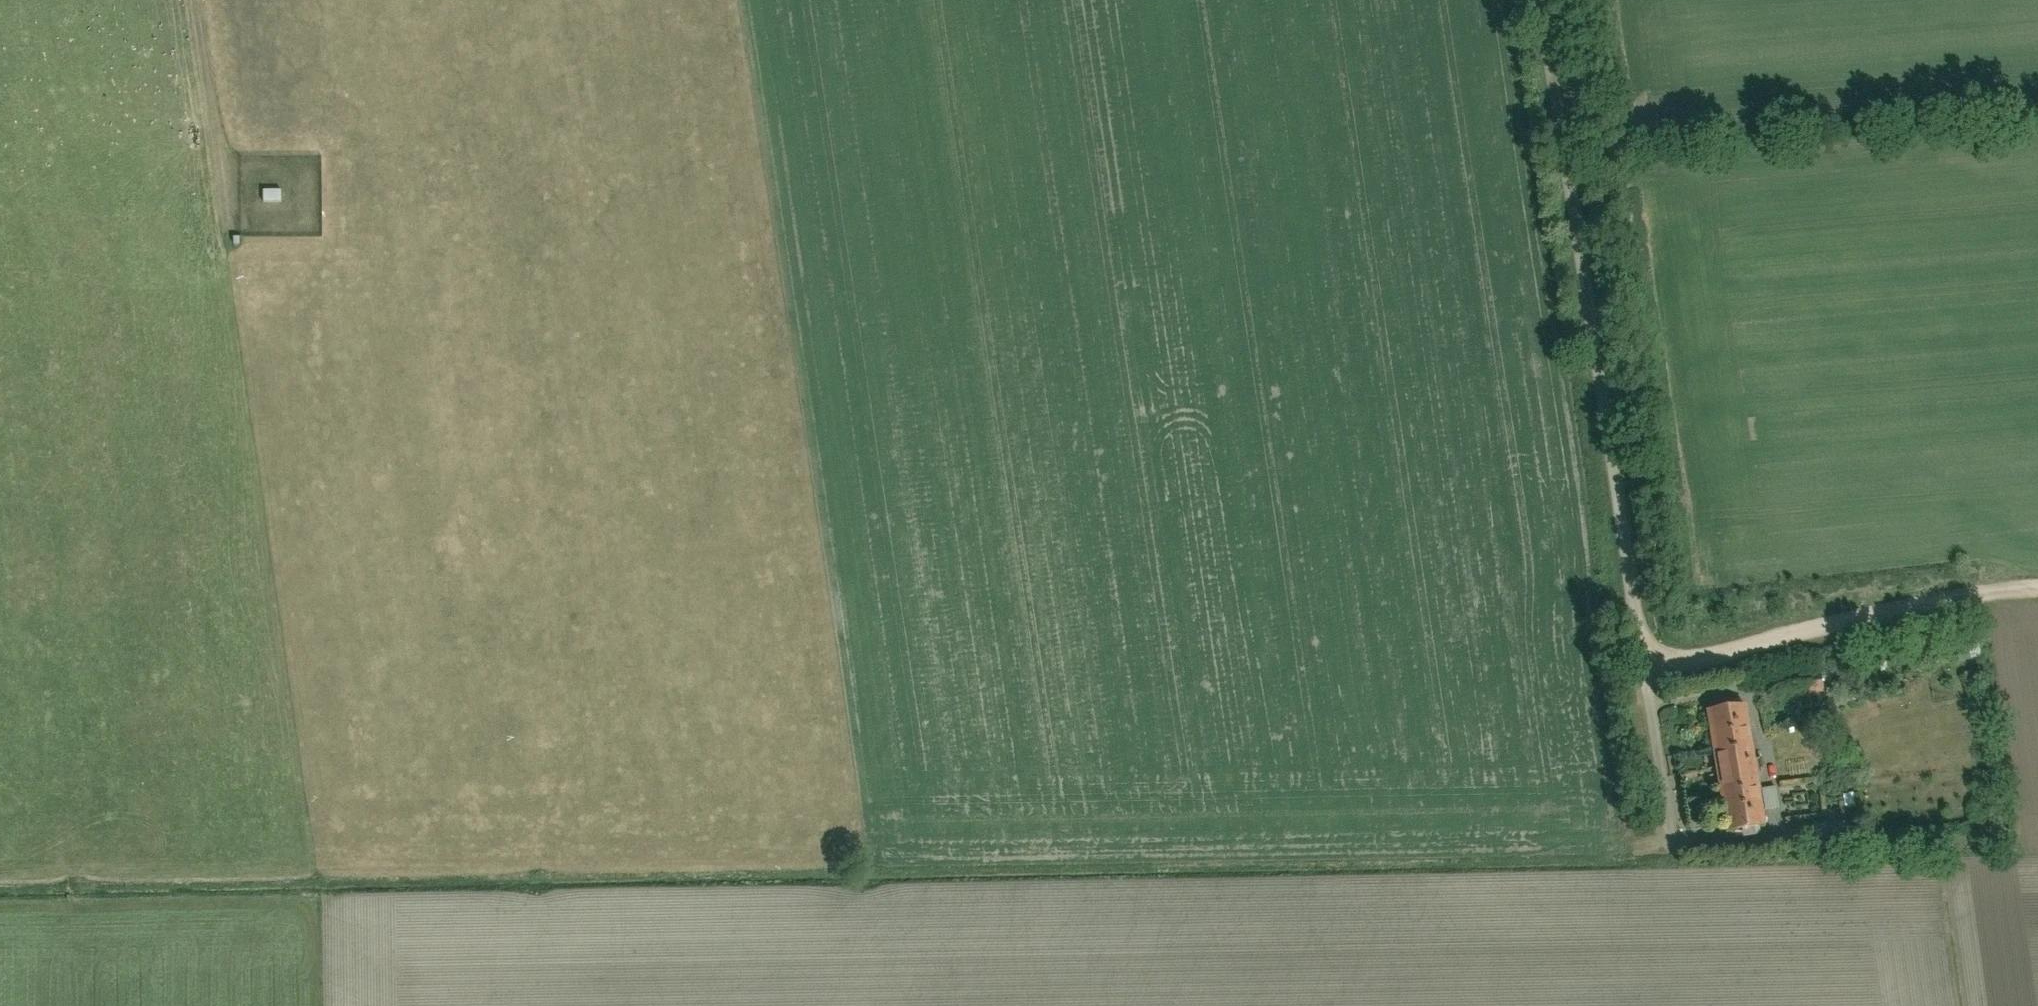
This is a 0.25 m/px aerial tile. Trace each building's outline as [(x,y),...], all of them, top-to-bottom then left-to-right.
[(266,203),(285,204),(285,191),(267,191),(266,203)] [(1764,676),(1769,705),(1833,695),(1828,665),(1764,676)] [(1707,712),(1727,830),(1764,824),(1745,705),(1707,712)] [(1769,811),(1782,809),(1779,788),(1766,790),(1769,811)] [(1818,826),(1819,844),(1855,843),(1855,825),(1818,826)]
